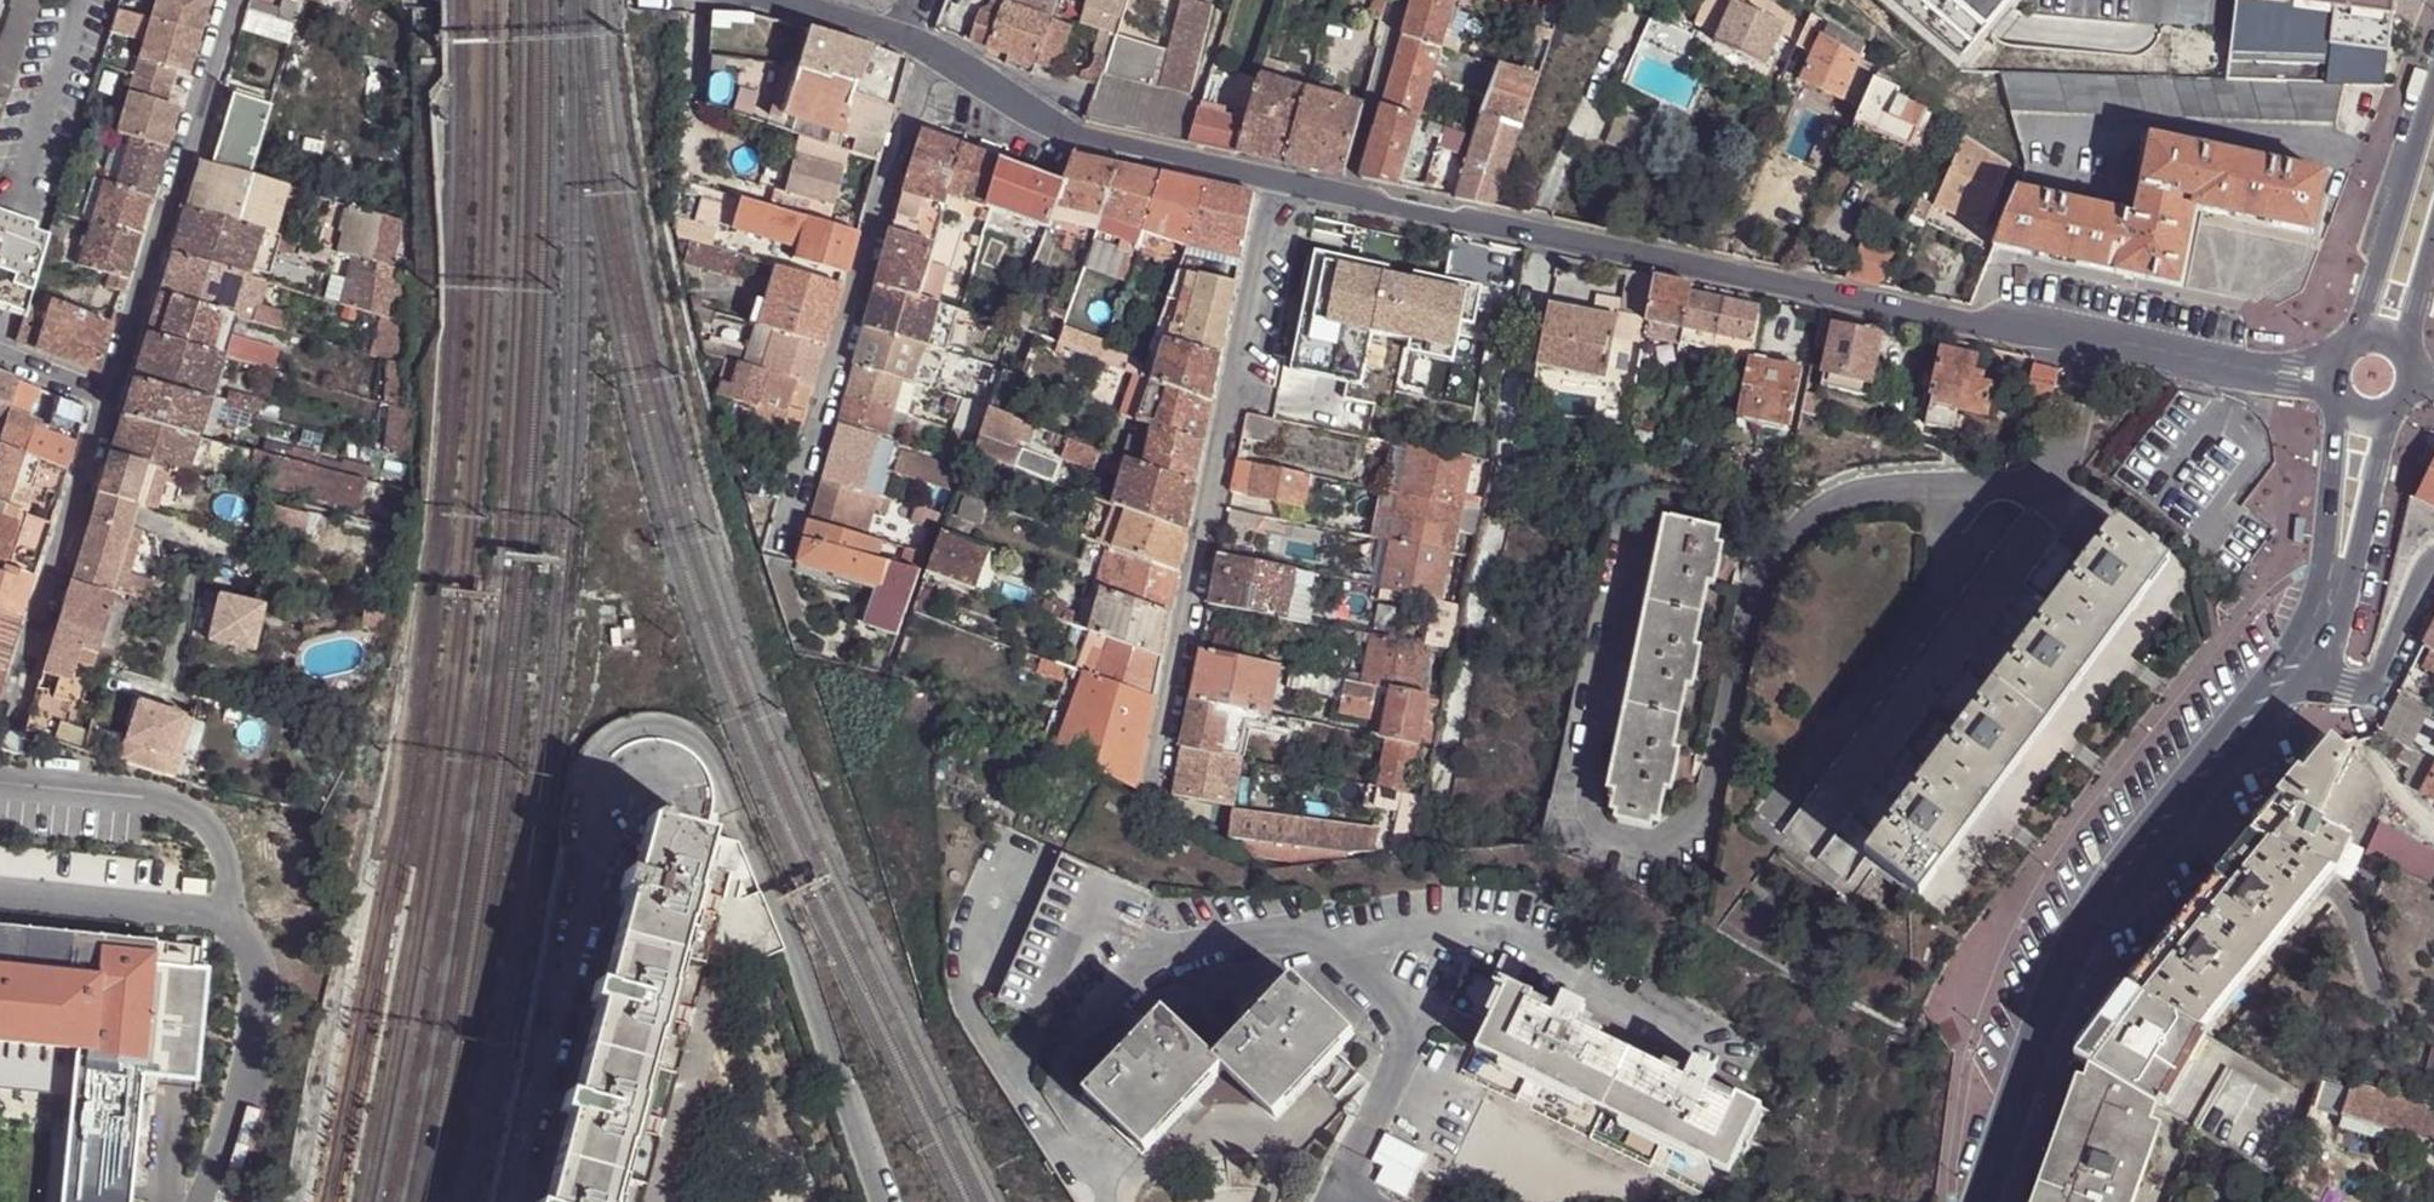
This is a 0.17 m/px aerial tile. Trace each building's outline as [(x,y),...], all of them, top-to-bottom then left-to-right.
[(10,7),(13,8),(0,47),(0,80),(12,85),(14,86),(27,50),(24,49),(43,0),(13,0),(10,7)] [(156,23),(198,35),(209,0),(163,0),(156,23)] [(299,9),(340,22),(345,6),(325,0),(302,0),(301,4),(299,9)] [(989,50),(985,60),(1006,68),(1031,77),(1035,67),(1051,24),(1058,5),(1047,0),(1008,0),(1006,5),(989,48),(989,50)] [(1098,90),(1115,39),(1128,0),(1091,0),(1082,27),(1101,33),(1089,70),(1087,72),(1081,76),(1079,83),(1098,90)] [(1115,39),(1169,54),(1184,2),(1176,0),(1128,0),(1115,39)] [(1209,85),(1233,6),(1234,3),(1223,0),(1222,0),(1199,82),(1209,85)] [(1442,49),(1457,0),(1416,0),(1415,2),(1405,38),(1442,49)] [(1458,54),(1474,0),(1457,0),(1442,49),(1458,54)] [(1563,12),(1567,0),(1565,0),(1557,0),(1554,9),(1563,12)] [(1699,23),(1722,33),(1717,45),(1766,67),(1781,35),(1797,43),(1805,26),(1767,0),(1710,0),(1699,23)] [(1959,61),(2011,0),(1888,0),(1959,61)] [(2238,1),(2394,20),(2396,0),(2238,0),(2238,1)] [(971,41),(989,48),(1006,5),(994,1),(989,8),(981,12),(971,41)] [(2394,20),(2238,1),(2228,81),(2233,81),(2252,82),(2271,83),(2289,83),(2318,84),(2345,84),(2386,85),(2394,20)] [(1138,136),(1191,147),(1202,109),(1209,85),(1199,82),(1198,82),(1195,81),(1214,10),(1184,2),(1169,54),(1115,39),(1098,90),(1087,125),(1138,136)] [(1548,26),(1557,29),(1563,12),(1554,9),(1548,26)] [(156,23),(118,12),(112,33),(150,43),(156,23)] [(741,13),(710,12),(707,54),(742,60),(745,14),(741,13)] [(1803,84),(1862,111),(1875,81),(1877,76),(1878,74),(1858,65),(1865,48),(1811,16),(1797,49),(1814,57),(1803,84)] [(1644,41),(1678,55),(1687,33),(1654,19),(1644,41)] [(295,20),(290,36),(300,39),(305,23),(295,20)] [(156,23),(150,43),(122,137),(131,140),(165,150),(168,139),(177,110),(151,102),(161,68),(187,76),(195,51),(194,50),(198,35),(156,23)] [(1071,31),(1051,24),(1035,67),(1055,74),(1071,31)] [(851,85),(852,84),(865,45),(840,38),(806,29),(806,28),(798,51),(783,47),(769,91),(780,95),(773,117),(838,137),(844,111),(842,110),(848,95),(848,94),(851,85)] [(1420,120),(1442,49),(1405,38),(1394,74),(1384,110),(1420,122),(1420,120)] [(1530,75),(1540,78),(1551,45),(1542,42),(1530,75)] [(906,60),(865,45),(852,84),(851,85),(848,94),(892,109),(906,60)] [(1267,61),(1262,79),(1282,85),(1287,67),(1267,61)] [(1483,117),(1522,130),(1540,78),(1530,75),(1522,73),(1502,67),(1483,117)] [(1877,76),(1875,81),(1862,111),(1855,126),(1911,151),(1928,113),(1897,98),(1899,93),(1893,90),(1895,85),(1877,76)] [(2022,76),(2001,76),(2013,111),(2031,112),(2022,76)] [(2041,77),(2022,76),(2031,112),(2050,113),(2041,77)] [(2060,78),(2041,77),(2050,113),(2069,113),(2060,78)] [(2080,78),(2060,78),(2069,113),(2089,114),(2080,78)] [(2099,79),(2080,78),(2089,114),(2109,114),(2099,79)] [(1287,167),(1308,93),(1282,85),(1262,79),(1255,102),(1239,157),(1263,162),(1287,167)] [(2118,79),(2099,79),(2109,114),(2128,115),(2118,79)] [(2137,80),(2118,79),(2128,115),(2147,115),(2137,80)] [(6,102),(12,85),(0,80),(0,100),(6,102)] [(2156,80),(2137,80),(2147,115),(2166,116),(2156,80)] [(2175,80),(2156,80),(2166,116),(2185,117),(2175,80)] [(2195,81),(2175,80),(2185,117),(2205,117),(2195,81)] [(2214,81),(2195,81),(2205,117),(2223,118),(2214,81)] [(2228,81),(2214,81),(2223,118),(2243,119),(2233,81),(2228,81)] [(2252,82),(2233,81),(2243,119),(2262,119),(2252,82)] [(2271,83),(2252,82),(2262,119),(2280,120),(2271,83)] [(2289,83),(2271,83),(2280,120),(2299,120),(2289,83)] [(2318,84),(2289,83),(2299,120),(2317,121),(2318,84)] [(2345,84),(2318,84),(2317,121),(2337,121),(2345,84)] [(1365,110),(1308,93),(1287,167),(1317,173),(1345,179),(1365,110)] [(892,109),(848,94),(848,95),(842,110),(844,111),(838,137),(841,138),(844,126),(884,138),(892,109)] [(224,169),(248,177),(269,107),(232,96),(218,142),(211,166),(224,169)] [(1239,157),(1255,102),(1253,102),(1237,97),(1233,112),(1237,113),(1235,118),(1202,109),(1191,147),(1217,152),(1239,157)] [(1399,190),(1420,122),(1384,110),(1363,182),(1399,190)] [(1455,202),(1494,210),(1522,130),(1483,117),(1475,140),(1455,202)] [(1934,132),(1946,139),(1953,123),(1944,117),(1934,132)] [(902,193),(876,286),(918,298),(928,266),(934,246),(949,195),(963,147),(946,141),(936,137),(921,133),(902,193)] [(131,140),(119,179),(113,177),(110,184),(151,197),(158,174),(165,150),(131,140)] [(2019,191),(1993,249),(2011,253),(2052,261),(2115,274),(2180,288),(2196,211),(2314,235),(2326,176),(2153,140),(2137,216),(2019,191)] [(1973,202),(1992,211),(2012,170),(1964,141),(1946,178),(1977,192),(1973,202)] [(977,152),(963,147),(949,195),(989,208),(1003,161),(977,152)] [(780,187),(774,210),(809,220),(815,197),(827,200),(839,204),(842,196),(850,167),(800,153),(789,189),(780,187)] [(1074,156),(1063,182),(1064,182),(1054,207),(1101,218),(1120,165),(1095,160),(1074,156)] [(1029,169),(1004,161),(1003,161),(989,208),(1046,228),(1048,225),(1054,207),(1064,182),(1063,182),(1029,169)] [(1140,169),(1120,165),(1101,218),(1145,232),(1165,175),(1140,169)] [(269,232),(283,186),(248,177),(224,169),(210,215),(260,230),(269,232)] [(1186,179),(1165,175),(1145,232),(1188,246),(1210,184),(1186,179)] [(105,183),(93,223),(138,238),(145,217),(151,197),(110,184),(105,183)] [(1230,188),(1210,184),(1188,246),(1243,258),(1256,193),(1230,188)] [(856,233),(865,204),(842,196),(839,204),(827,200),(820,223),(856,233)] [(844,273),(856,233),(820,223),(809,220),(774,210),(738,200),(730,226),(795,246),(792,258),(844,273)] [(60,205),(58,213),(65,215),(67,207),(60,205)] [(337,252),(352,258),(389,269),(400,222),(349,206),(337,252)] [(1101,218),(1054,207),(1048,225),(1094,235),(1096,232),(1101,218)] [(0,208),(0,218),(32,230),(36,222),(0,208)] [(246,275),(260,230),(210,215),(184,209),(176,233),(170,255),(246,275)] [(1365,217),(1344,213),(1337,242),(1335,254),(1358,258),(1365,217)] [(25,319),(32,297),(40,272),(48,244),(30,237),(32,230),(0,218),(0,309),(25,319)] [(1145,232),(1101,218),(1096,232),(1141,245),(1145,232)] [(80,265),(126,277),(131,261),(138,238),(93,223),(88,241),(86,247),(80,265)] [(324,264),(328,250),(324,250),(280,236),(276,249),(324,264)] [(1845,280),(1877,287),(1893,253),(1864,239),(1845,280)] [(1027,280),(1039,247),(1023,241),(1011,274),(1027,280)] [(767,280),(771,266),(689,243),(683,262),(763,286),(767,280)] [(233,317),(246,275),(170,255),(164,275),(157,296),(233,317)] [(400,320),(400,272),(389,269),(352,258),(339,303),(400,320)] [(928,266),(918,298),(937,304),(946,272),(928,266)] [(1400,267),(1361,268),(1355,287),(1353,287),(1356,363),(1393,363),(1434,359),(1432,333),(1457,332),(1454,284),(1410,284),(1409,266),(1400,267)] [(824,344),(841,285),(775,267),(759,325),(824,344)] [(1348,270),(1341,268),(1338,276),(1345,279),(1348,270)] [(1231,319),(1238,284),(1180,270),(1146,365),(1143,375),(1152,379),(1214,403),(1231,319)] [(121,293),(126,277),(110,277),(106,288),(121,293)] [(1675,282),(1658,278),(1650,319),(1649,321),(1651,321),(1683,328),(1691,292),(1692,285),(1675,282)] [(876,286),(864,327),(921,346),(924,347),(937,304),(918,298),(876,286)] [(1691,292),(1683,328),(1720,336),(1728,300),(1729,293),(1716,290),(1712,297),(1707,296),(1691,292)] [(1728,300),(1720,336),(1756,343),(1764,307),(1750,305),(1744,303),(1742,295),(1729,293),(1728,300)] [(221,357),(233,317),(157,296),(152,313),(145,336),(219,356),(221,357)] [(97,373),(110,327),(32,297),(25,319),(18,342),(97,373)] [(1060,333),(1067,313),(1045,305),(1036,335),(1057,342),(1060,333)] [(1606,377),(1617,318),(1591,314),(1550,306),(1538,364),(1606,377)] [(253,321),(283,331),(288,319),(256,310),(253,321)] [(1606,377),(1636,383),(1649,321),(1650,319),(1618,313),(1617,318),(1606,377)] [(270,370),(283,331),(253,321),(248,321),(234,360),(252,365),(270,370)] [(1681,341),(1683,328),(1651,321),(1647,339),(1681,345),(1681,341)] [(1822,322),(1817,344),(1832,347),(1826,370),(1848,374),(1871,378),(1881,335),(1859,330),(1822,322)] [(739,363),(812,384),(824,344),(759,325),(751,351),(733,346),(729,360),(739,363)] [(864,327),(853,366),(900,380),(910,385),(921,346),(864,327)] [(1720,336),(1683,328),(1681,341),(1718,346),(1720,336)] [(1104,348),(1060,333),(1057,342),(1101,358),(1104,348)] [(206,403),(219,356),(145,336),(138,360),(131,383),(206,403)] [(1756,343),(1720,336),(1718,346),(1717,350),(1754,357),(1756,343)] [(1982,356),(1979,355),(1967,353),(1945,348),(1945,349),(1929,345),(1926,357),(1925,359),(1942,362),(1933,405),(1958,410),(1960,406),(1988,411),(1994,383),(1982,381),(1985,373),(1976,370),(1977,364),(1979,365),(1982,356)] [(1146,365),(1104,348),(1101,358),(1143,375),(1146,365)] [(953,355),(941,394),(960,399),(982,406),(985,407),(988,407),(1002,369),(953,355)] [(1780,363),(1754,357),(1742,415),(1781,423),(1792,425),(1804,368),(1780,363)] [(407,407),(407,365),(401,363),(391,360),(387,401),(407,407)] [(806,406),(812,384),(739,363),(731,392),(731,393),(740,396),(738,403),(756,408),(758,402),(788,410),(791,402),(806,406)] [(2061,368),(2036,363),(2027,395),(2052,399),(2061,368)] [(278,378),(279,372),(270,370),(252,365),(249,375),(258,378),(259,374),(278,378)] [(853,366),(844,396),(890,410),(900,380),(853,366)] [(1868,394),(1871,378),(1848,374),(1826,370),(1823,385),(1844,390),(1868,395),(1868,394)] [(17,381),(0,375),(0,438),(17,381)] [(1210,426),(1214,403),(1152,379),(1139,420),(1154,426),(1206,445),(1210,426)] [(1528,384),(1502,379),(1496,416),(1521,421),(1528,384)] [(17,381),(0,438),(0,445),(66,470),(74,445),(85,407),(70,402),(58,397),(47,435),(22,426),(33,388),(17,381)] [(194,438),(206,403),(131,383),(126,398),(120,418),(194,438)] [(731,393),(731,392),(723,390),(719,404),(735,409),(738,403),(740,396),(731,393)] [(226,408),(244,413),(247,398),(227,392),(223,407),(226,408)] [(844,396),(836,425),(881,439),(890,410),(844,396)] [(252,415),(256,417),(260,401),(247,398),(244,413),(252,415)] [(982,406),(960,399),(950,428),(972,434),(982,406)] [(408,419),(407,407),(387,401),(381,453),(404,459),(408,419)] [(1954,428),(1958,410),(1933,405),(1929,422),(1954,428)] [(250,425),(252,415),(244,413),(226,408),(222,424),(244,429),(246,424),(250,425)] [(974,452),(1053,482),(1060,464),(1022,450),(1021,451),(995,441),(999,433),(1030,444),(1037,427),(988,409),(974,452)] [(1248,415),(1244,439),(1277,446),(1283,422),(1248,415)] [(1781,423),(1742,415),(1740,422),(1780,430),(1781,423)] [(178,472),(184,474),(194,438),(120,418),(116,430),(109,453),(145,463),(166,469),(178,472)] [(836,425),(821,479),(864,491),(879,447),(881,439),(836,425)] [(1127,461),(1142,466),(1197,486),(1200,470),(1206,445),(1154,426),(1149,441),(1133,434),(1124,459),(1127,461)] [(950,428),(941,457),(962,463),(972,434),(950,428)] [(1633,446),(1650,450),(1653,435),(1636,431),(1633,446)] [(184,474),(242,489),(244,482),(251,452),(194,438),(184,474)] [(1099,450),(1068,439),(1061,457),(1092,469),(1099,450)] [(340,461),(338,466),(316,460),(317,455),(262,440),(259,455),(361,482),(364,468),(340,461)] [(1385,491),(1462,506),(1472,458),(1395,443),(1385,491)] [(12,482),(26,486),(58,496),(61,486),(66,470),(0,445),(0,506),(3,507),(12,482)] [(1733,457),(1697,451),(1696,459),(1730,466),(1731,466),(1732,461),(1733,457)] [(409,495),(361,482),(259,455),(251,452),(244,482),(302,497),(302,496),(353,510),(351,519),(409,535),(409,495)] [(136,505),(154,511),(166,469),(145,463),(109,453),(97,494),(136,505)] [(893,474),(940,488),(950,491),(957,469),(899,453),(893,474)] [(1142,466),(1127,461),(1116,505),(1135,512),(1188,531),(1192,512),(1197,486),(1142,466)] [(1753,465),(1732,461),(1731,466),(1730,466),(1729,470),(1751,474),(1753,465)] [(1234,484),(1232,493),(1305,507),(1311,476),(1239,462),(1234,484)] [(959,493),(981,501),(985,491),(968,485),(969,480),(965,478),(959,493)] [(2422,502),(2433,508),(2433,478),(2422,502)] [(821,479),(809,522),(851,533),(861,500),(877,503),(879,496),(864,491),(821,479)] [(27,510),(18,508),(26,486),(12,482),(3,507),(18,513),(17,515),(24,518),(27,510)] [(940,488),(932,511),(933,511),(942,514),(950,491),(940,488)] [(1452,554),(1460,517),(1478,520),(1481,510),(1462,506),(1385,491),(1375,538),(1391,542),(1452,554)] [(84,538),(71,579),(110,591),(118,565),(128,530),(136,505),(97,494),(84,538)] [(861,500),(851,533),(867,539),(877,503),(861,500)] [(0,506),(0,568),(2,569),(9,545),(41,555),(45,540),(49,525),(24,518),(17,515),(18,513),(3,507),(0,506)] [(942,514),(933,511),(924,533),(933,537),(942,514)] [(1787,835),(1847,880),(1871,849),(1925,890),(1955,849),(2011,774),(2075,689),(2133,612),(2171,561),(2117,521),(2090,556),(2031,511),(1787,835)] [(1135,512),(1133,518),(1121,514),(1108,548),(1121,552),(1126,555),(1179,574),(1183,557),(1188,531),(1135,512)] [(1655,604),(1673,518),(1662,515),(1612,748),(1616,749),(1623,751),(1633,705),(1655,604)] [(1723,553),(1716,552),(1721,528),(1673,518),(1655,604),(1702,614),(1709,582),(1711,573),(1718,574),(1723,553)] [(809,522),(803,541),(877,561),(882,543),(867,539),(851,533),(809,522)] [(148,534),(128,530),(118,565),(136,571),(148,534)] [(973,588),(987,548),(943,532),(928,572),(973,588)] [(803,541),(797,563),(883,588),(869,626),(897,636),(921,573),(901,568),(877,561),(803,541)] [(1391,542),(1380,590),(1441,602),(1452,554),(1391,542)] [(1118,576),(1126,555),(1121,552),(1108,548),(1100,569),(1118,576)] [(907,550),(901,568),(921,573),(927,555),(914,552),(907,550)] [(1103,589),(1112,592),(1172,614),(1176,594),(1179,574),(1126,555),(1118,576),(1100,569),(1093,586),(1103,589)] [(1287,621),(1294,588),(1312,591),(1316,577),(1219,557),(1214,583),(1209,606),(1287,621)] [(0,581),(0,668),(5,670),(18,629),(33,579),(4,569),(0,581)] [(1083,596),(1088,584),(1066,576),(1061,588),(1083,596)] [(52,639),(43,671),(59,676),(68,679),(79,647),(95,652),(112,598),(70,582),(52,639)] [(1294,588),(1287,621),(1305,625),(1312,591),(1294,588)] [(1166,640),(1172,614),(1112,592),(1103,589),(1089,630),(1109,637),(1163,656),(1166,640)] [(110,657),(126,602),(112,598),(95,652),(110,657)] [(205,641),(249,652),(258,609),(214,599),(205,641)] [(1702,614),(1655,604),(1633,705),(1681,716),(1688,684),(1689,675),(1696,677),(1701,655),(1694,653),(1702,614)] [(1057,618),(1074,624),(1078,613),(1061,608),(1057,618)] [(2424,647),(2432,651),(2433,652),(2433,627),(2424,647)] [(1205,630),(1200,651),(1219,654),(1222,633),(1205,630)] [(1160,674),(1163,656),(1109,637),(1094,677),(1155,699),(1160,674)] [(1373,639),(1363,684),(1378,687),(1393,691),(1418,695),(1427,650),(1373,639)] [(56,686),(52,697),(80,704),(95,652),(79,647),(68,679),(59,676),(56,686)] [(1055,663),(1071,669),(1076,656),(1060,651),(1055,663)] [(1194,682),(1191,701),(1268,717),(1279,667),(1219,654),(1200,651),(1194,682)] [(2432,651),(2425,665),(2433,670),(2433,652),(2432,651)] [(1079,689),(1084,674),(1071,669),(1055,663),(1026,653),(1021,668),(1079,689)] [(1288,688),(1342,700),(1339,714),(1371,721),(1378,687),(1363,684),(1292,669),(1288,688)] [(1137,790),(1155,699),(1094,677),(1084,674),(1079,689),(1057,750),(1137,790)] [(2408,680),(2402,692),(2425,704),(2431,691),(2408,680)] [(1393,691),(1383,739),(1386,740),(1416,746),(1418,746),(1427,697),(1418,695),(1393,691)] [(37,693),(27,726),(63,736),(61,741),(83,748),(89,728),(74,724),(80,704),(52,697),(37,693)] [(1185,730),(1181,749),(1238,760),(1244,729),(1272,733),(1275,718),(1268,717),(1191,701),(1185,730)] [(116,762),(167,776),(175,752),(169,751),(179,717),(133,703),(116,762)] [(1659,820),(1668,777),(1675,778),(1679,757),(1673,756),(1681,716),(1633,705),(1623,751),(1614,791),(1611,809),(1616,811),(1659,820)] [(199,722),(179,717),(169,751),(175,752),(167,776),(181,781),(199,722)] [(1036,740),(1043,726),(1029,720),(1022,733),(1036,740)] [(0,726),(0,746),(19,752),(24,733),(0,726)] [(1386,740),(1376,788),(1406,795),(1416,746),(1386,740)] [(2378,777),(2350,754),(2337,746),(2325,748),(2306,771),(2250,838),(2331,873),(2353,881),(2387,802),(2378,777)] [(2406,748),(2399,762),(2411,768),(2406,778),(2427,788),(2423,796),(2433,802),(2433,762),(2406,748)] [(1176,778),(1172,795),(1232,807),(1241,761),(1238,760),(1181,749),(1176,778)] [(1372,807),(1417,817),(1421,798),(1406,795),(1376,788),(1372,807)] [(1231,813),(1227,839),(1342,855),(1371,855),(1378,833),(1231,813)] [(665,1137),(658,1135),(661,1122),(668,1124),(696,1027),(688,1025),(692,1011),(699,1013),(713,965),(741,974),(790,953),(744,844),(676,824),(668,815),(656,819),(640,875),(633,873),(628,892),(635,894),(610,986),(602,983),(596,1002),(604,1004),(579,1096),(571,1093),(565,1113),(573,1115),(548,1201),(646,1201),(665,1137)] [(1409,856),(1414,829),(1395,824),(1388,857),(1409,856)] [(2433,884),(2433,848),(2382,825),(2368,855),(2433,884)] [(2175,930),(2126,990),(2200,1032),(2316,890),(2331,873),(2250,838),(2238,853),(2175,930)] [(996,1000),(1065,1032),(1133,885),(1065,853),(996,1000)] [(188,882),(187,894),(207,896),(208,884),(188,882)] [(69,1051),(63,1111),(54,1201),(127,1201),(127,1200),(138,1093),(153,1094),(154,1082),(192,1086),(204,972),(186,972),(150,968),(152,942),(0,928),(0,1044),(69,1051)] [(1721,1200),(1765,1109),(1736,1095),(1737,1092),(1711,1079),(1714,1071),(1704,1066),(1703,1068),(1692,1063),(1686,1075),(1576,1022),(1582,1009),(1570,1004),(1571,1001),(1562,996),(1554,1012),(1528,999),(1531,996),(1511,986),(1521,966),(1500,955),(1491,976),(1470,966),(1450,1007),(1488,1025),(1477,1047),(1473,1045),(1459,1075),(1516,1102),(1518,1098),(1531,1103),(1529,1109),(1721,1200)] [(1274,1117),(1311,1077),(1333,1096),(1357,1074),(1334,1053),(1351,1035),(1292,979),(1253,1021),(1256,1025),(1236,1045),(1233,1042),(1215,1061),(1163,1014),(1123,1056),(1127,1060),(1107,1081),(1103,1077),(1082,1100),(1141,1156),(1222,1069),(1274,1117)] [(2076,1059),(2078,1060),(2092,1068),(2158,1108),(2161,1110),(2205,1034),(2200,1032),(2126,990),(2106,1018),(2076,1059)] [(63,1111),(69,1051),(0,1044),(0,1105),(63,1111)] [(2386,1064),(2392,1049),(2383,1045),(2380,1051),(2375,1048),(2370,1058),(2386,1064)] [(2433,1046),(2424,1077),(2433,1080),(2433,1046)] [(2150,1126),(2158,1108),(2092,1068),(2086,1084),(2043,1201),(2122,1201),(2150,1126)] [(2193,1129),(2222,1146),(2255,1084),(2227,1069),(2193,1129)] [(2035,1201),(2043,1201),(2086,1084),(2078,1081),(2051,1156),(2035,1201)] [(2341,1115),(2433,1143),(2433,1110),(2349,1085),(2341,1115)] [(2150,1126),(2122,1201),(2134,1201),(2160,1130),(2150,1126)] [(1389,1134),(1366,1179),(1404,1198),(1426,1152),(1389,1134)]
